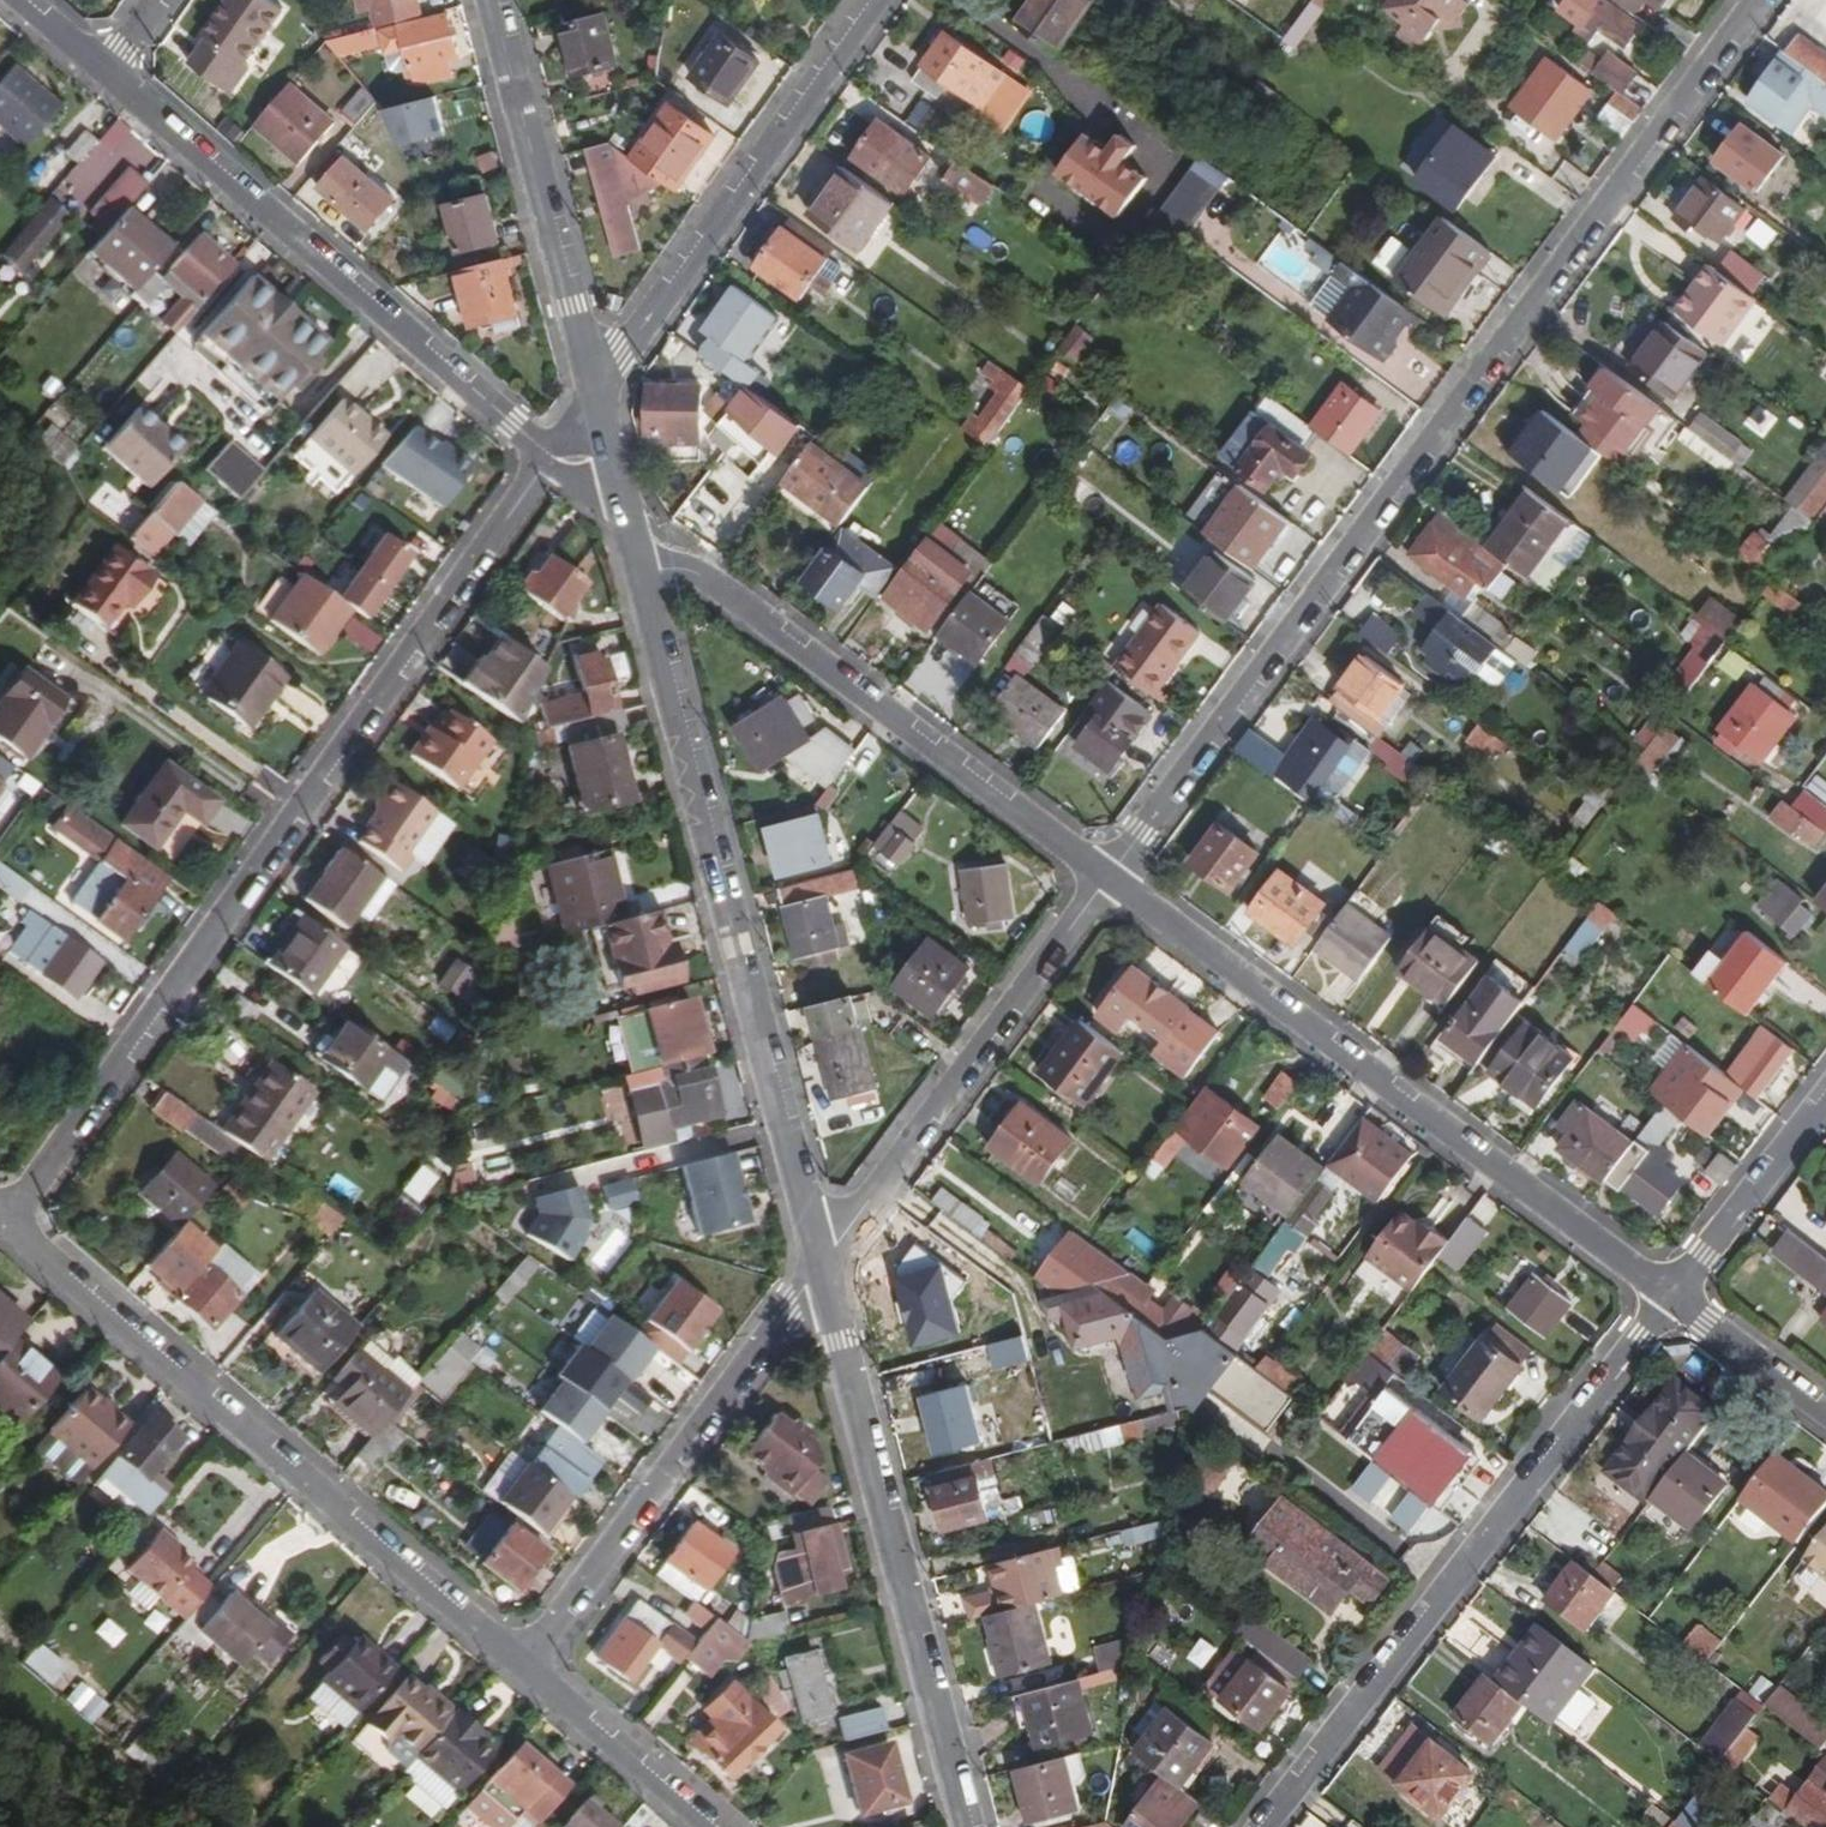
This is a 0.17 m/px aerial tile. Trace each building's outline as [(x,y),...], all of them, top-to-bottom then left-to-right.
[(234,94),(253,68),(247,64),(286,9),(273,0),(231,0),(206,35),(211,39),(192,65),(234,94)] [(378,7),(370,9),(376,29),(423,17),(418,0),(376,0),(378,7)] [(1017,24),(1056,52),(1093,0),(1035,0),(1017,24)] [(1315,0),(1286,40),(1297,48),(1326,9),(1315,0)] [(1326,9),(1332,0),(1315,0),(1326,9)] [(1465,0),(1396,0),(1389,8),(1409,24),(1401,35),(1420,51),(1436,31),(1447,30),(1454,19),(1460,20),(1471,4),(1465,0)] [(1648,23),(1638,15),(1627,7),(1622,11),(1606,0),(1571,0),(1562,13),(1582,28),(1576,35),(1583,41),(1590,47),(1603,30),(1628,49),(1648,23)] [(1622,11),(1627,7),(1617,0),(1606,0),(1622,11)] [(1638,15),(1648,1),(1647,0),(1632,0),(1627,7),(1638,15)] [(1664,0),(1647,0),(1648,1),(1658,8),(1664,0)] [(458,57),(448,17),(383,34),(388,55),(407,50),(416,85),(453,76),(449,61),(458,57)] [(616,66),(604,17),(561,28),(574,78),(616,66)] [(328,42),(341,58),(380,47),(376,29),(328,42)] [(989,108),(1008,81),(1001,77),(999,81),(994,76),(998,69),(949,32),(916,78),(942,97),(952,82),(989,108)] [(759,62),(721,36),(690,78),(729,104),(759,62)] [(1803,37),(1789,54),(1825,82),(1825,55),(1803,37)] [(1583,41),(1573,57),(1589,69),(1599,55),(1590,47),(1583,41)] [(1589,69),(1620,91),(1623,93),(1638,73),(1604,48),(1599,55),(1589,69)] [(1789,54),(1753,100),(1795,132),(1815,104),(1825,112),(1825,82),(1789,54)] [(1509,106),(1545,132),(1560,114),(1571,122),(1591,90),(1547,57),(1509,106)] [(14,69),(0,85),(0,123),(25,145),(58,107),(14,69)] [(290,86),(256,125),(301,163),(334,124),(290,86)] [(344,113),(356,124),(375,101),(365,88),(344,113)] [(1600,119),(1625,137),(1645,110),(1623,93),(1620,91),(1600,119)] [(936,128),(943,104),(919,97),(912,121),(936,128)] [(384,112),(386,116),(393,130),(402,147),(446,136),(435,98),(384,112)] [(209,113),(242,142),(251,131),(218,102),(209,113)] [(678,190),(715,137),(672,107),(634,160),(678,190)] [(1560,114),(1545,132),(1556,140),(1571,122),(1560,114)] [(379,147),(393,130),(386,116),(370,138),(379,147)] [(906,193),(934,156),(882,117),(855,156),(906,193)] [(1759,192),(1787,157),(1746,126),(1720,162),(1759,192)] [(1459,208),(1498,157),(1458,127),(1421,179),(1459,208)] [(1108,149),(1123,160),(1136,143),(1120,132),(1108,149)] [(79,165),(97,143),(85,133),(67,154),(79,165)] [(1062,172),(1122,214),(1148,178),(1123,160),(1108,149),(1087,135),(1062,172)] [(627,206),(667,185),(611,145),(589,150),(617,258),(639,251),(627,206)] [(996,185),(953,154),(943,168),(951,174),(948,179),(982,204),(996,185)] [(1202,156),(1159,214),(1186,234),(1207,205),(1202,201),(1213,186),(1218,189),(1229,175),(1202,156)] [(368,231),(395,200),(347,158),(319,191),(368,231)] [(897,203),(847,167),(813,214),(863,250),(897,203)] [(127,211),(146,188),(128,172),(91,217),(108,232),(127,211)] [(1722,242),(1746,209),(1707,180),(1677,220),(1693,231),(1699,224),(1722,242)] [(1202,201),(1207,205),(1218,189),(1213,186),(1202,201)] [(498,242),(486,197),(448,206),(459,252),(498,242)] [(68,219),(50,204),(6,254),(24,270),(68,219)] [(108,232),(89,254),(133,293),(151,272),(172,250),(127,211),(108,232)] [(1479,272),(1493,253),(1445,217),(1399,278),(1443,311),(1475,268),(1479,272)] [(1290,220),(1284,229),(1292,235),(1298,226),(1290,220)] [(834,248),(799,222),(791,232),(827,258),(834,248)] [(827,258),(791,232),(786,229),(758,266),(801,296),(829,259),(827,258)] [(198,237),(170,271),(205,302),(234,268),(198,237)] [(1311,258),(1334,275),(1345,261),(1313,237),(1307,245),(1316,252),(1311,258)] [(1736,251),(1720,271),(1752,295),(1767,275),(1736,251)] [(503,261),(457,272),(472,326),(499,319),(517,314),(503,261)] [(1412,312),(1345,261),(1334,275),(1353,289),(1330,319),(1329,321),(1384,362),(1399,342),(1395,339),(1401,330),(1400,329),(1408,317),(1412,312)] [(1720,271),(1714,266),(1679,311),(1724,345),(1757,299),(1752,295),(1720,271)] [(1447,315),(1479,272),(1475,268),(1443,311),(1447,315)] [(161,281),(166,285),(182,299),(197,311),(205,302),(170,271),(161,281)] [(130,297),(140,305),(144,310),(166,285),(161,281),(151,272),(133,293),(130,297)] [(1312,305),(1330,319),(1353,289),(1334,275),(1312,305)] [(199,338),(244,376),(294,318),(249,279),(199,338)] [(713,337),(702,353),(732,375),(743,358),(747,361),(779,317),(737,286),(705,329),(713,337)] [(197,311),(182,299),(163,323),(176,335),(197,311)] [(1419,326),(1424,320),(1412,312),(1408,317),(1419,326)] [(517,314),(499,319),(502,332),(520,327),(517,314)] [(294,318),(244,376),(277,403),(289,388),(296,394),(320,367),(312,361),(325,345),(294,318)] [(1708,352),(1668,322),(1635,368),(1675,397),(1708,352)] [(1083,361),(1096,334),(1076,324),(1063,351),(1083,361)] [(970,433),(989,446),(1031,388),(995,362),(988,371),(1006,384),(970,433)] [(876,389),(886,374),(873,364),(862,379),(876,389)] [(1659,405),(1611,369),(1592,395),(1599,400),(1584,419),(1591,425),(1583,438),(1606,455),(1617,464),(1626,451),(1633,457),(1649,436),(1641,430),(1659,405)] [(789,443),(802,425),(747,386),(721,424),(768,459),(783,440),(789,443)] [(700,445),(702,389),(651,387),(649,433),(669,435),(668,443),(700,445)] [(1323,435),(1348,454),(1377,416),(1367,409),(1370,403),(1347,387),(1316,430),(1323,435)] [(1599,400),(1592,395),(1577,415),(1584,419),(1599,400)] [(1316,430),(1274,399),(1262,417),(1275,426),(1243,469),(1269,488),(1285,464),(1299,473),(1312,456),(1309,453),(1323,435),(1316,430)] [(342,400),(293,458),(337,495),(386,437),(342,400)] [(148,488),(160,475),(182,449),(136,410),(102,449),(148,488)] [(1573,498),(1606,455),(1583,438),(1546,410),(1533,427),(1524,439),(1517,434),(1506,448),(1573,498)] [(1706,414),(1694,431),(1731,457),(1744,441),(1706,414)] [(48,421),(30,442),(55,463),(73,442),(48,421)] [(1526,422),(1517,434),(1524,439),(1533,427),(1526,422)] [(381,466),(437,503),(469,460),(454,449),(450,455),(438,446),(413,427),(381,466)] [(812,445),(827,454),(831,448),(818,438),(812,445)] [(450,455),(454,449),(442,441),(438,446),(450,455)] [(73,442),(55,463),(61,468),(79,447),(73,442)] [(819,520),(835,532),(870,486),(827,454),(812,445),(785,481),(826,510),(819,520)] [(233,446),(210,471),(240,498),(263,473),(233,446)] [(1825,511),(1825,453),(1790,500),(1799,507),(1818,522),(1825,511)] [(175,485),(128,539),(153,557),(169,533),(188,548),(215,513),(175,485)] [(1208,533),(1256,569),(1292,520),(1243,485),(1208,533)] [(1571,519),(1533,490),(1490,549),(1512,565),(1529,578),(1571,519)] [(717,535),(735,549),(764,510),(745,496),(717,535)] [(1773,579),(1818,522),(1799,507),(1776,537),(1765,528),(1760,532),(1757,530),(1739,554),(1773,579)] [(1818,522),(1825,528),(1825,511),(1818,522)] [(391,534),(419,552),(429,538),(401,519),(391,534)] [(1571,519),(1529,578),(1534,582),(1555,553),(1563,552),(1582,527),(1571,519)] [(1490,549),(1482,544),(1474,552),(1436,524),(1412,555),(1469,600),(1481,584),(1492,592),(1512,565),(1490,549)] [(859,582),(879,596),(901,567),(846,526),(808,579),(841,605),(859,582)] [(385,535),(338,601),(350,609),(365,620),(412,554),(385,535)] [(930,629),(973,571),(930,539),(886,598),(930,629)] [(148,620),(170,589),(115,548),(72,606),(121,642),(141,616),(148,620)] [(1176,585),(1228,622),(1260,581),(1219,552),(1199,577),(1188,569),(1176,585)] [(532,574),(526,581),(530,585),(526,590),(561,619),(563,616),(571,622),(575,606),(573,605),(589,585),(553,556),(535,577),(532,574)] [(317,656),(350,609),(338,601),(301,574),(293,586),(268,621),(317,656)] [(253,611),(268,621),(293,586),(278,576),(253,611)] [(1803,602),(1773,579),(1765,592),(1793,614),(1803,602)] [(971,593),(941,633),(978,661),(1009,621),(971,593)] [(1461,689),(1476,669),(1496,684),(1502,684),(1520,661),(1502,648),(1463,620),(1452,611),(1430,596),(1416,615),(1438,631),(1433,638),(1439,643),(1426,661),(1461,689)] [(1713,596),(1698,614),(1711,623),(1730,638),(1743,620),(1713,596)] [(1463,620),(1502,648),(1515,630),(1477,602),(1463,620)] [(1155,695),(1160,688),(1201,632),(1162,603),(1115,666),(1117,668),(1155,695)] [(1043,614),(1016,652),(1028,661),(1056,623),(1043,614)] [(1375,615),(1362,632),(1389,653),(1403,635),(1375,615)] [(348,620),(341,635),(372,649),(379,634),(348,620)] [(1702,645),(1673,683),(1688,694),(1727,643),(1730,638),(1711,623),(1697,640),(1702,645)] [(483,664),(465,688),(478,697),(516,724),(526,705),(543,671),(501,640),(483,664)] [(247,727),(283,677),(235,643),(201,693),(247,727)] [(537,704),(544,731),(560,727),(616,713),(601,654),(588,657),(586,651),(569,655),(579,693),(537,704)] [(1391,704),(1406,684),(1368,656),(1344,690),(1390,724),(1400,712),(1391,704)] [(1087,680),(1101,691),(1108,681),(1117,668),(1115,666),(1104,658),(1087,680)] [(478,660),(461,684),(465,688),(483,664),(478,660)] [(23,672),(0,703),(0,740),(24,757),(47,726),(44,723),(62,700),(23,672)] [(1042,745),(1067,711),(1019,676),(994,711),(1042,745)] [(1101,691),(1089,706),(1101,715),(1080,745),(1113,769),(1121,757),(1153,714),(1108,681),(1101,691)] [(1763,760),(1799,714),(1759,683),(1722,730),(1763,760)] [(1155,695),(1167,704),(1173,697),(1160,688),(1155,695)] [(1390,724),(1344,690),(1334,702),(1385,740),(1395,727),(1390,724)] [(830,786),(832,784),(856,752),(825,728),(812,737),(787,700),(738,731),(765,771),(789,755),(830,786)] [(451,709),(436,729),(430,738),(425,735),(410,753),(453,785),(488,737),(451,709)] [(627,734),(622,711),(616,713),(560,727),(564,740),(578,794),(565,798),(567,802),(560,804),(562,813),(569,812),(570,815),(630,799),(614,738),(627,734)] [(1317,720),(1287,761),(1278,772),(1314,798),(1349,751),(1353,745),(1335,733),(1317,720)] [(1486,749),(1497,735),(1482,724),(1471,739),(1486,749)] [(430,738),(436,729),(432,725),(425,735),(430,738)] [(1665,726),(1645,752),(1638,762),(1652,773),(1680,738),(1665,726)] [(531,735),(528,749),(564,740),(560,727),(544,731),(531,735)] [(1340,727),(1335,733),(1353,745),(1349,751),(1362,761),(1371,749),(1340,727)] [(1287,761),(1250,733),(1237,749),(1274,778),(1278,772),(1287,761)] [(1121,757),(1113,769),(1108,774),(1113,778),(1126,760),(1121,757)] [(1548,770),(1563,781),(1572,769),(1557,758),(1548,770)] [(199,826),(215,803),(164,765),(121,826),(152,849),(179,812),(199,826)] [(1817,774),(1807,787),(1825,802),(1825,781),(1817,774)] [(408,852),(437,812),(393,780),(377,803),(377,811),(366,826),(370,828),(360,841),(402,872),(414,856),(408,852)] [(830,786),(819,804),(825,810),(840,791),(832,784),(830,786)] [(1807,789),(1794,807),(1825,831),(1825,804),(1807,789)] [(1825,847),(1825,831),(1794,807),(1788,802),(1775,819),(1795,835),(1798,832),(1814,844),(1814,848),(1821,853),(1825,847)] [(124,940),(168,877),(69,807),(55,827),(102,861),(72,904),(124,940)] [(924,828),(902,812),(877,845),(901,863),(917,841),(916,840),(924,828)] [(783,875),(830,865),(820,818),(772,829),(783,875)] [(1231,890),(1258,853),(1222,826),(1195,862),(1231,890)] [(381,878),(340,848),(306,898),(345,927),(358,912),(381,878)] [(591,928),(623,919),(609,855),(549,870),(565,935),(591,928)] [(1013,917),(1006,862),(962,868),(970,923),(1013,917)] [(860,868),(782,889),(800,961),(812,957),(837,951),(853,946),(846,925),(836,927),(829,899),(838,897),(863,891),(860,868)] [(1297,945),(1327,904),(1282,870),(1253,912),(1297,945)] [(367,919),(391,884),(381,878),(358,912),(367,919)] [(1786,926),(1807,900),(1780,879),(1758,906),(1786,926)] [(846,925),(838,897),(829,899),(836,927),(846,925)] [(1616,912),(1601,901),(1588,918),(1603,928),(1616,912)] [(1393,937),(1349,905),(1319,946),(1363,979),(1393,937)] [(296,929),(269,967),(308,996),(344,946),(294,910),(286,922),(296,929)] [(101,961),(29,911),(20,922),(27,927),(9,954),(74,1000),(101,961)] [(672,983),(654,912),(623,919),(591,928),(607,989),(632,983),(633,993),(672,983)] [(496,924),(490,955),(531,943),(527,915),(496,921),(496,924)] [(1432,926),(1460,947),(1469,937),(1440,915),(1432,926)] [(1603,928),(1588,918),(1561,954),(1576,966),(1603,928)] [(1447,1006),(1479,962),(1460,947),(1432,926),(1398,969),(1447,1006)] [(1788,962),(1749,931),(1726,960),(1708,982),(1748,1014),(1788,962)] [(936,1015),(972,967),(934,939),(899,987),(936,1015)] [(1712,948),(1694,972),(1708,982),(1726,960),(1712,948)] [(837,951),(812,957),(815,967),(839,961),(837,951)] [(441,982),(480,1010),(485,983),(455,963),(441,982)] [(1219,1031),(1136,966),(1100,1014),(1118,1027),(1129,1012),(1162,1038),(1153,1050),(1186,1073),(1219,1031)] [(1470,1045),(1485,1057),(1504,1031),(1515,1015),(1525,1002),(1491,976),(1438,1047),(1458,1062),(1470,1045)] [(818,1036),(861,1025),(861,1021),(874,1018),(868,998),(855,1000),(854,996),(811,1008),(818,1036)] [(667,1064),(698,1056),(689,1023),(695,1022),(689,1000),(617,1018),(631,1073),(667,1064)] [(1620,1024),(1640,1041),(1657,1020),(1637,1004),(1620,1024)] [(1537,1106),(1573,1058),(1527,1024),(1515,1015),(1504,1031),(1485,1057),(1481,1062),(1493,1071),(1492,1073),(1537,1106)] [(475,1039),(495,1034),(491,1017),(478,1020),(475,1039)] [(1127,1051),(1083,1020),(1046,1070),(1088,1102),(1127,1051)] [(381,1104),(408,1066),(346,1022),(319,1059),(381,1104)] [(818,1036),(820,1044),(836,1101),(878,1090),(861,1025),(818,1036)] [(1756,1097),(1786,1058),(1773,1048),(1780,1039),(1764,1026),(1735,1064),(1753,1078),(1745,1088),(1756,1097)] [(1670,1066),(1684,1042),(1671,1034),(1657,1059),(1670,1066)] [(1458,1062),(1473,1073),(1481,1062),(1485,1057),(1470,1045),(1458,1062)] [(1687,1045),(1677,1058),(1689,1067),(1699,1054),(1687,1045)] [(1677,1058),(1651,1092),(1664,1102),(1682,1115),(1702,1131),(1728,1097),(1735,1102),(1745,1088),(1699,1054),(1689,1067),(1677,1058)] [(704,1070),(701,1055),(698,1056),(667,1064),(673,1082),(659,1086),(658,1084),(629,1091),(641,1136),(670,1128),(719,1114),(707,1069),(704,1070)] [(244,1078),(256,1086),(271,1066),(260,1057),(244,1078)] [(256,1086),(223,1133),(247,1150),(264,1162),(312,1095),(271,1066),(256,1086)] [(1280,1108),(1301,1081),(1286,1071),(1267,1097),(1280,1108)] [(1260,1126),(1208,1086),(1195,1103),(1155,1157),(1166,1166),(1190,1134),(1230,1164),(1260,1126)] [(223,1133),(164,1092),(153,1108),(182,1130),(184,1128),(234,1164),(247,1150),(223,1133)] [(1728,1097),(1702,1131),(1709,1136),(1735,1102),(1728,1097)] [(1011,1117),(990,1143),(1043,1182),(1074,1140),(1022,1101),(1011,1117)] [(1664,1102),(1641,1133),(1657,1146),(1682,1115),(1664,1102)] [(1559,1149),(1604,1182),(1607,1179),(1633,1144),(1579,1104),(1563,1125),(1571,1132),(1559,1149)] [(985,1139),(990,1143),(1011,1117),(1006,1113),(985,1139)] [(1418,1157),(1365,1118),(1332,1162),(1331,1163),(1382,1201),(1392,1188),(1394,1189),(1418,1157)] [(674,1144),(670,1128),(641,1136),(645,1151),(674,1144)] [(1633,1144),(1607,1179),(1621,1189),(1626,1185),(1660,1211),(1682,1183),(1661,1167),(1670,1156),(1657,1146),(1641,1133),(1633,1144)] [(1292,1215),(1319,1180),(1327,1169),(1309,1153),(1305,1158),(1279,1138),(1247,1181),(1292,1215)] [(1707,1173),(1723,1185),(1742,1161),(1725,1149),(1707,1173)] [(180,1227),(182,1225),(215,1188),(176,1154),(143,1194),(180,1227)] [(681,1167),(699,1237),(748,1224),(730,1154),(681,1167)] [(445,1196),(452,1201),(467,1197),(465,1165),(454,1166),(453,1172),(445,1196)] [(420,1204),(437,1180),(422,1169),(406,1193),(420,1204)] [(217,1190),(238,1210),(254,1193),(233,1174),(217,1190)] [(609,1206),(635,1199),(630,1180),(604,1186),(609,1206)] [(1212,1322),(1207,1331),(1236,1351),(1284,1291),(1268,1279),(1291,1248),(1298,1254),(1308,1242),(1305,1239),(1321,1220),(1316,1215),(1333,1192),(1319,1180),(1292,1215),(1212,1322)] [(582,1231),(587,1222),(578,1187),(533,1198),(538,1215),(526,1235),(569,1263),(580,1244),(576,1242),(582,1231)] [(943,1188),(932,1202),(1000,1252),(1006,1244),(985,1228),(983,1230),(975,1224),(980,1216),(943,1188)] [(306,1215),(317,1200),(303,1190),(292,1206),(306,1215)] [(322,1202),(308,1222),(330,1237),(344,1216),(322,1202)] [(1441,1255),(1452,1240),(1431,1224),(1429,1228),(1419,1221),(1403,1209),(1370,1254),(1415,1288),(1429,1270),(1441,1255)] [(1429,1228),(1431,1224),(1422,1217),(1419,1221),(1429,1228)] [(1452,1240),(1441,1255),(1459,1269),(1489,1231),(1470,1217),(1452,1240)] [(1057,1294),(1097,1283),(1133,1274),(1090,1242),(1085,1237),(1067,1224),(1029,1274),(1041,1283),(1057,1294)] [(180,1227),(147,1264),(162,1278),(158,1282),(210,1327),(248,1283),(182,1225),(180,1227)] [(1788,1227),(1772,1248),(1825,1290),(1825,1256),(1788,1227)] [(582,1231),(576,1242),(580,1244),(586,1234),(582,1231)] [(919,1345),(964,1333),(956,1302),(969,1280),(918,1242),(899,1268),(919,1345)] [(537,1264),(526,1255),(490,1297),(502,1308),(537,1264)] [(1201,1330),(1207,1331),(1212,1322),(1194,1307),(1181,1323),(1142,1293),(1148,1285),(1133,1274),(1097,1283),(1172,1338),(1201,1330)] [(1544,1337),(1571,1302),(1537,1274),(1510,1309),(1544,1337)] [(675,1282),(636,1337),(650,1347),(677,1366),(717,1313),(675,1282)] [(1038,1284),(1043,1298),(1057,1294),(1041,1283),(1038,1284)] [(1122,1327),(1128,1350),(1172,1338),(1097,1283),(1057,1294),(1043,1298),(1050,1319),(1064,1315),(1069,1335),(1083,1332),(1087,1347),(1111,1341),(1108,1331),(1122,1327)] [(319,1373),(357,1328),(313,1292),(274,1337),(291,1350),(319,1373)] [(23,1329),(1,1310),(5,1305),(0,1301),(0,1357),(12,1342),(23,1329)] [(584,1350),(625,1381),(650,1347),(636,1337),(608,1316),(584,1350)] [(1521,1367),(1533,1350),(1499,1324),(1486,1339),(1521,1367)] [(1180,1410),(1190,1408),(1194,1388),(1207,1331),(1201,1330),(1172,1338),(1128,1350),(1141,1397),(1172,1390),(1177,1411),(1180,1410)] [(1398,1373),(1415,1352),(1384,1330),(1368,1351),(1396,1372),(1398,1373)] [(417,1384),(418,1383),(386,1356),(392,1349),(393,1338),(383,1331),(373,1333),(337,1376),(349,1386),(336,1402),(373,1435),(386,1421),(417,1384)] [(1207,1331),(1194,1388),(1213,1386),(1269,1430),(1271,1427),(1282,1436),(1289,1426),(1287,1423),(1289,1419),(1282,1413),(1295,1397),(1292,1395),(1259,1370),(1236,1351),(1207,1331)] [(479,1351),(459,1335),(448,1347),(467,1361),(469,1363),(479,1351)] [(1032,1360),(1026,1336),(991,1345),(998,1369),(1032,1360)] [(291,1350),(274,1337),(265,1348),(281,1363),(291,1350)] [(1483,1418),(1521,1367),(1486,1339),(1446,1391),(1483,1418)] [(17,1423),(55,1379),(12,1342),(0,1357),(0,1408),(17,1423)] [(561,1381),(602,1412),(614,1396),(638,1414),(649,1399),(625,1381),(584,1350),(578,1345),(555,1376),(561,1381)] [(467,1361),(448,1347),(419,1382),(441,1398),(467,1361)] [(1432,1502),(1472,1451),(1386,1386),(1396,1372),(1368,1351),(1319,1416),(1432,1502)] [(1398,1373),(1403,1377),(1419,1356),(1415,1352),(1398,1373)] [(1259,1370),(1292,1395),(1305,1379),(1279,1359),(1276,1363),(1269,1357),(1259,1370)] [(559,1428),(581,1444),(604,1413),(602,1412),(561,1381),(537,1412),(559,1428)] [(1678,1382),(1642,1428),(1684,1459),(1686,1456),(1718,1413),(1678,1382)] [(984,1442),(969,1385),(924,1396),(939,1454),(984,1442)] [(47,1459),(78,1485),(110,1449),(129,1426),(87,1389),(35,1448),(37,1450),(34,1453),(44,1462),(47,1459)] [(150,1513),(170,1488),(152,1473),(182,1439),(145,1408),(129,1426),(110,1449),(118,1457),(104,1474),(150,1513)] [(1183,1424),(1180,1410),(1177,1411),(1144,1420),(1147,1434),(1183,1424)] [(1065,1441),(1133,1423),(1130,1413),(1061,1431),(1065,1441)] [(747,1452),(771,1470),(796,1488),(812,1501),(827,1482),(810,1469),(818,1458),(814,1441),(806,1435),(810,1431),(794,1420),(790,1425),(775,1414),(747,1452)] [(429,1418),(412,1440),(424,1448),(440,1427),(429,1418)] [(373,1435),(357,1455),(374,1469),(406,1434),(386,1421),(373,1435)] [(570,1497),(598,1457),(581,1444),(559,1428),(531,1467),(570,1497)] [(1642,1428),(1607,1472),(1649,1504),(1652,1500),(1684,1459),(1642,1428)] [(1211,1493),(1229,1469),(1202,1450),(1184,1473),(1211,1493)] [(1432,1502),(1443,1511),(1482,1459),(1472,1451),(1432,1502)] [(483,1491),(501,1504),(530,1467),(512,1454),(483,1491)] [(1727,1488),(1686,1456),(1684,1459),(1652,1500),(1692,1532),(1727,1488)] [(1776,1456),(1741,1501),(1798,1545),(1825,1510),(1825,1495),(1776,1456)] [(996,1473),(992,1459),(940,1472),(944,1488),(937,1489),(947,1528),(992,1516),(981,1477),(996,1473)] [(542,1535),(570,1497),(531,1467),(530,1467),(501,1504),(517,1517),(542,1535)] [(796,1488),(771,1470),(767,1474),(791,1493),(796,1488)] [(95,1484),(141,1522),(150,1513),(104,1474),(95,1484)] [(1331,1592),(1343,1600),(1354,1585),(1373,1599),(1388,1579),(1284,1499),(1248,1546),(1323,1603),(1331,1592)] [(788,1520),(793,1535),(832,1524),(827,1507),(788,1520)] [(479,1558),(506,1524),(490,1512),(464,1546),(479,1558)] [(543,1551),(550,1541),(542,1535),(517,1517),(481,1564),(518,1590),(543,1554),(543,1551)] [(832,1524),(793,1535),(795,1547),(774,1553),(772,1569),(775,1583),(787,1581),(791,1598),(837,1586),(834,1575),(846,1572),(832,1524)] [(693,1525),(657,1574),(694,1602),(732,1554),(693,1525)] [(1143,1537),(1141,1527),(1107,1536),(1111,1549),(1133,1543),(1135,1539),(1143,1537)] [(162,1600),(193,1565),(178,1552),(169,1545),(172,1540),(160,1530),(126,1569),(162,1600)] [(1825,1577),(1825,1536),(1806,1562),(1825,1577)] [(182,1548),(172,1540),(169,1545),(178,1552),(182,1548)] [(967,1597),(973,1618),(983,1616),(1032,1602),(1064,1594),(1051,1547),(993,1563),(1001,1589),(967,1597)] [(1594,1576),(1576,1562),(1548,1601),(1587,1632),(1617,1593),(1613,1591),(1594,1576)] [(1603,1564),(1594,1576),(1613,1591),(1623,1580),(1603,1564)] [(1334,1611),(1343,1600),(1331,1592),(1323,1603),(1334,1611)] [(218,1608),(204,1596),(173,1632),(187,1644),(200,1630),(240,1665),(253,1650),(269,1664),(293,1636),(261,1609),(256,1616),(247,1608),(231,1595),(218,1608)] [(597,1655),(630,1679),(658,1640),(684,1659),(696,1643),(637,1600),(597,1655)] [(253,1602),(247,1608),(256,1616),(261,1609),(253,1602)] [(1049,1663),(1032,1602),(983,1616),(999,1676),(1049,1663)] [(694,1620),(706,1630),(715,1618),(702,1607),(694,1620)] [(789,1611),(751,1620),(747,1644),(793,1632),(789,1611)] [(1234,1629),(1300,1681),(1314,1662),(1249,1611),(1234,1629)] [(747,1644),(751,1620),(742,1616),(732,1630),(733,1631),(747,1644)] [(106,1618),(95,1633),(115,1646),(125,1631),(106,1618)] [(747,1644),(733,1631),(732,1630),(715,1618),(706,1630),(696,1643),(684,1659),(710,1677),(724,1659),(737,1660),(748,1646),(747,1644)] [(1698,1624),(1683,1644),(1688,1648),(1707,1663),(1722,1644),(1698,1624)] [(1546,1630),(1541,1625),(1518,1656),(1523,1660),(1546,1630)] [(1523,1660),(1518,1656),(1496,1684),(1524,1704),(1552,1727),(1598,1669),(1546,1630),(1523,1660)] [(92,1721),(148,1656),(126,1636),(117,1646),(128,1657),(81,1711),(92,1721)] [(308,1696),(344,1728),(392,1672),(370,1653),(374,1650),(359,1638),(308,1696)] [(1099,1672),(1138,1662),(1143,1638),(1094,1651),(1099,1672)] [(1202,1638),(1191,1658),(1205,1666),(1216,1646),(1202,1638)] [(1222,1688),(1256,1654),(1246,1644),(1212,1678),(1222,1688)] [(49,1682),(62,1666),(39,1646),(25,1662),(49,1682)] [(1707,1663),(1688,1648),(1678,1661),(1696,1676),(1707,1663)] [(370,1653),(392,1672),(396,1669),(374,1650),(370,1653)] [(832,1717),(815,1654),(786,1661),(788,1671),(780,1673),(784,1693),(789,1693),(791,1701),(797,1700),(803,1726),(818,1722),(819,1724),(831,1722),(830,1718),(832,1717)] [(1263,1727),(1292,1689),(1252,1659),(1224,1697),(1263,1727)] [(376,1751),(401,1773),(449,1716),(451,1714),(407,1677),(368,1724),(387,1740),(376,1751)] [(1027,1691),(1035,1723),(1041,1744),(1093,1731),(1080,1678),(1027,1691)] [(1496,1684),(1489,1678),(1457,1717),(1493,1745),(1524,1704),(1496,1684)] [(727,1779),(779,1731),(734,1684),(706,1710),(719,1724),(696,1746),(727,1779)] [(1774,1715),(1789,1697),(1779,1689),(1764,1708),(1774,1715)] [(1027,1691),(1014,1694),(1023,1726),(1035,1723),(1027,1691)] [(1825,1746),(1825,1726),(1789,1697),(1774,1715),(1822,1751),(1825,1746)] [(1738,1698),(1701,1747),(1721,1763),(1744,1734),(1759,1715),(1738,1698)] [(1148,1740),(1138,1754),(1159,1769),(1181,1787),(1213,1743),(1158,1701),(1137,1730),(1148,1740)] [(844,1741),(885,1730),(879,1708),(838,1719),(844,1741)] [(449,1716),(401,1773),(444,1809),(492,1753),(449,1716)] [(1442,1820),(1475,1778),(1416,1731),(1381,1773),(1442,1820)] [(1744,1734),(1721,1763),(1733,1772),(1734,1773),(1758,1743),(1744,1734)] [(524,1811),(538,1823),(569,1786),(520,1744),(467,1807),(491,1826),(510,1826),(524,1811)] [(903,1801),(888,1745),(843,1757),(859,1813),(903,1801)] [(1081,1752),(1017,1769),(1030,1823),(1081,1808),(1075,1786),(1082,1783),(1087,1775),(1081,1752)] [(1795,1802),(1780,1790),(1771,1802),(1803,1826),(1825,1826),(1825,1762),(1795,1802)] [(1721,1763),(1713,1773),(1724,1783),(1733,1772),(1721,1763)] [(1194,1813),(1175,1799),(1184,1789),(1181,1787),(1159,1769),(1151,1781),(1159,1787),(1141,1812),(1130,1826),(1183,1826),(1194,1813)] [(1132,1806),(1141,1812),(1159,1787),(1151,1781),(1132,1806)] [(1676,1822),(1683,1826),(1708,1826),(1728,1801),(1705,1784),(1694,1799),(1676,1822)] [(1194,1813),(1202,1802),(1184,1789),(1175,1799),(1194,1813)] [(586,1800),(564,1826),(617,1826),(586,1800)] [(1771,1802),(1750,1826),(1803,1826),(1771,1802)] [(510,1826),(535,1826),(538,1823),(524,1811),(510,1826)]
